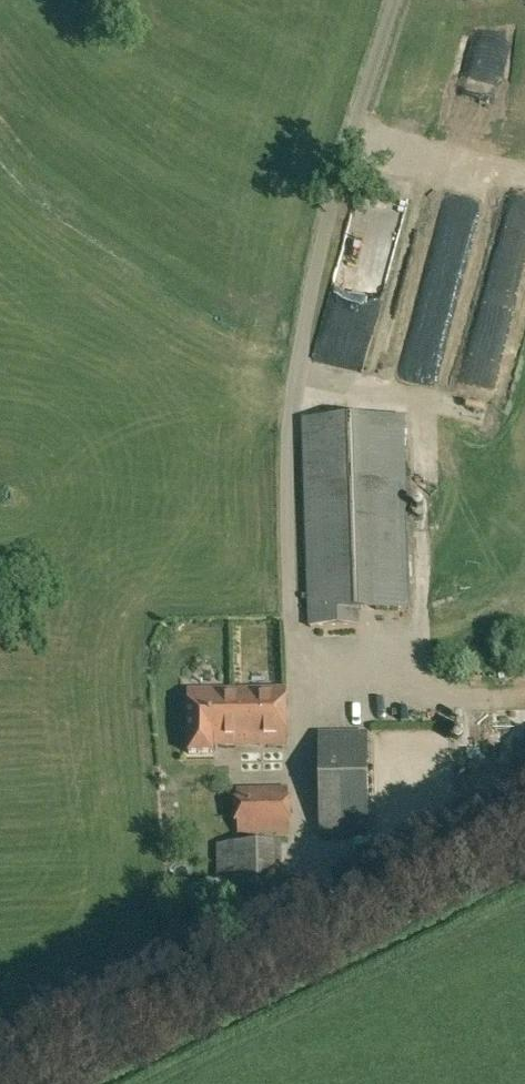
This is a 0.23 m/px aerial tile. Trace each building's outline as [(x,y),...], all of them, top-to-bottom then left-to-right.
[(304,419),(310,626),(358,625),(358,610),(409,608),(403,416),(304,419)] [(189,717),(287,715),(287,687),(188,689),(189,717)] [(287,715),(189,717),(189,753),(213,753),(213,745),(288,744),(287,715)] [(365,732),(318,733),(320,832),(367,831),(365,732)] [(514,752),(514,762),(524,762),(524,752),(514,752)] [(238,834),(288,833),(288,787),(237,788),(238,834)] [(218,844),(219,912),(300,910),(299,878),(282,878),(281,843),(218,844)]
